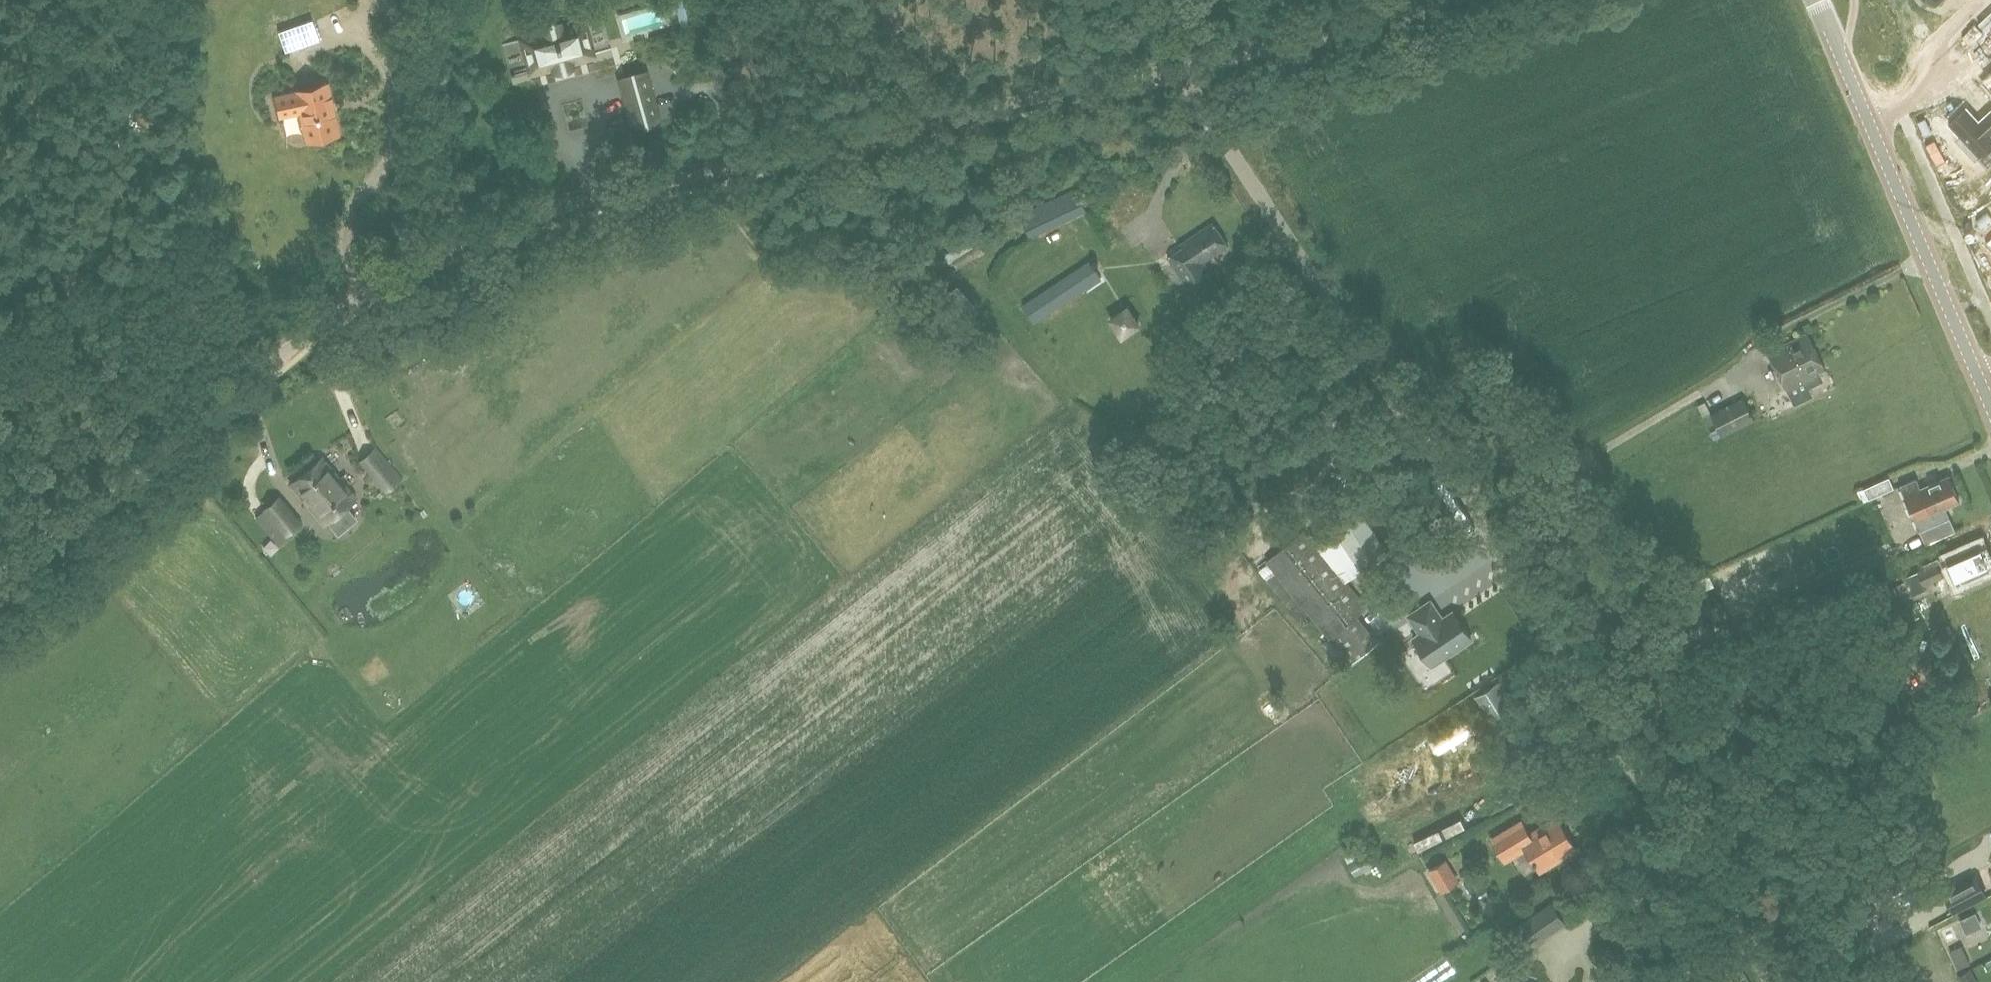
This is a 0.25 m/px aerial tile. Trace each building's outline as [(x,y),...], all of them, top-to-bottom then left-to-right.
[(406,7),(406,0),(378,0),(379,9),(406,7)] [(634,30),(639,44),(671,33),(667,19),(634,30)] [(571,60),(592,54),(583,21),(562,27),(561,22),(540,28),(542,33),(521,39),(524,51),(523,51),(525,60),(527,59),(530,71),(551,66),(552,70),(572,65),(571,60)] [(602,32),(594,40),(604,50),(612,42),(602,32)] [(645,73),(620,80),(632,123),(657,116),(645,73)] [(582,77),(566,79),(566,90),(583,88),(582,77)] [(336,134),(325,84),(294,90),(294,91),(274,96),(278,115),(299,111),(305,141),(336,134)] [(1949,124),(1959,136),(1957,139),(1975,159),(1977,157),(1990,144),(1990,117),(1987,113),(1979,121),(1966,108),(1949,124)] [(1086,211),(1075,189),(1020,215),(1030,238),(1086,211)] [(1188,288),(1211,273),(1204,261),(1228,245),(1213,222),(1179,244),(1184,251),(1170,260),(1188,288)] [(1034,322),(1100,277),(1089,261),(1023,305),(1034,322)] [(1121,339),(1143,325),(1128,303),(1107,318),(1121,339)] [(1785,389),(1825,369),(1807,333),(1767,352),(1785,389)] [(1743,397),(1710,414),(1721,435),(1753,419),(1743,397)] [(371,472),(386,490),(400,478),(374,447),(360,459),(371,472)] [(356,517),(346,505),(354,498),(320,457),(289,483),(324,524),(327,521),(337,533),(356,517)] [(1868,499),(1894,487),(1889,476),(1863,488),(1868,499)] [(1958,500),(1947,477),(1921,488),(1916,478),(1900,485),(1920,531),(1950,517),(1945,506),(1958,500)] [(285,534),(300,522),(279,497),(265,509),(285,534)] [(1355,503),(1328,521),(1362,570),(1389,552),(1355,503)] [(1269,562),(1259,571),(1290,610),(1289,610),(1301,625),(1313,616),(1338,645),(1351,662),(1376,642),(1356,616),(1367,607),(1346,581),(1308,535),(1304,529),(1267,560),(1269,562)] [(1923,583),(1953,571),(1957,583),(1989,569),(1979,545),(1948,557),(1947,554),(1923,564),(1925,568),(1903,576),(1905,580),(1873,594),(1880,609),(1911,595),(1910,594),(1925,588),(1923,583)] [(1685,632),(1707,620),(1691,588),(1668,599),(1685,632)] [(1439,619),(1435,613),(1437,611),(1429,600),(1408,615),(1420,633),(1413,637),(1432,664),(1471,638),(1452,611),(1439,619)] [(1496,731),(1520,716),(1498,682),(1474,697),(1496,731)] [(1576,848),(1558,818),(1531,835),(1523,821),(1492,840),(1504,860),(1525,848),(1539,871),(1576,848)] [(1990,862),(1990,844),(1982,848),(1988,863),(1990,862)] [(1355,876),(1373,865),(1365,852),(1362,845),(1343,856),(1347,862),(1355,876)] [(1441,892),(1444,890),(1455,883),(1443,863),(1429,871),(1441,892)] [(1954,912),(1986,895),(1976,877),(1944,894),(1954,912)] [(1526,920),(1512,929),(1526,950),(1539,941),(1526,920)] [(1958,969),(1970,963),(1962,945),(1949,950),(1958,969)] [(1500,980),(1501,981),(1523,981),(1515,969),(1514,970),(1513,969),(1500,978),(1501,979),(1500,980)]
